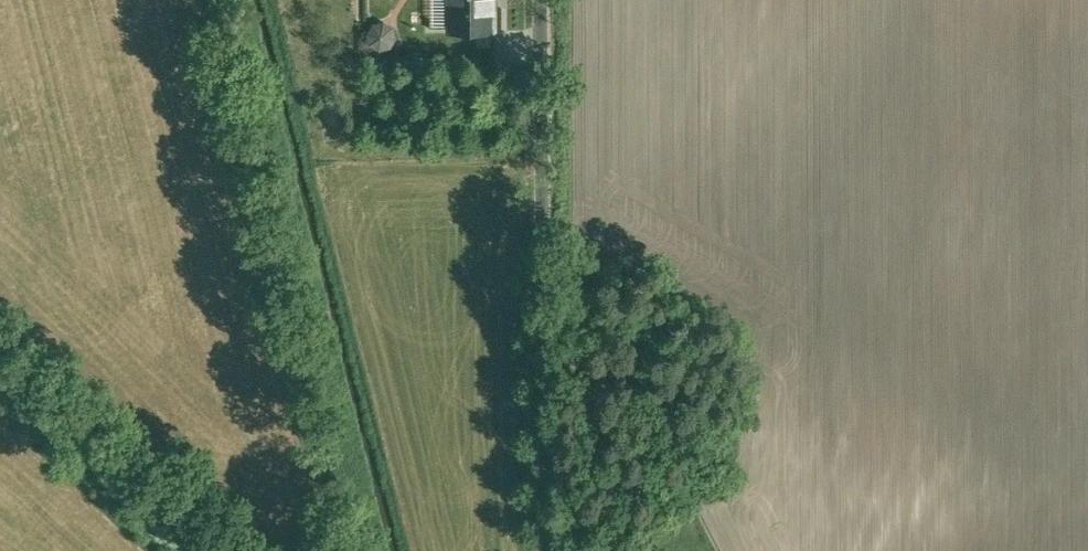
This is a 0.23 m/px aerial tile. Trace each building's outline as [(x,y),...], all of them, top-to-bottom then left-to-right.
[(451,29),(494,29),(494,0),(451,0),(451,29)] [(393,45),(396,22),(379,19),(375,43),(393,45)]
